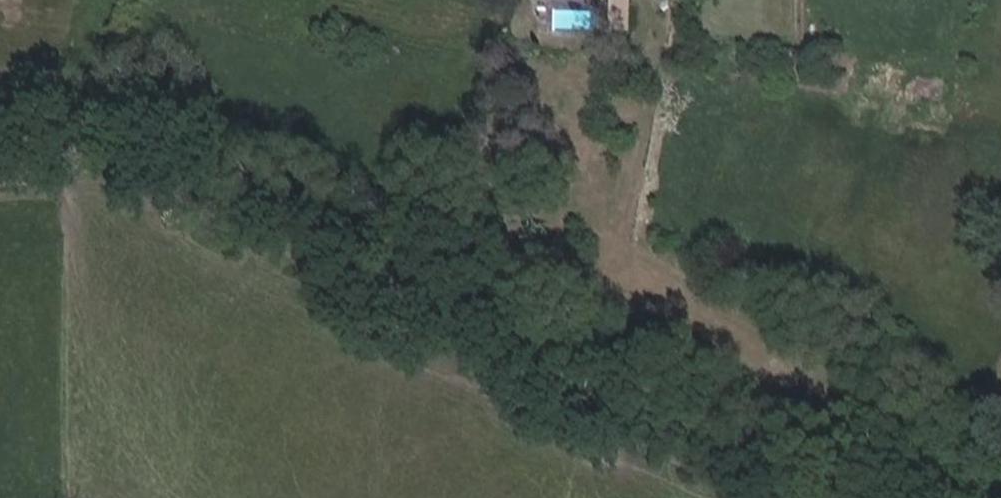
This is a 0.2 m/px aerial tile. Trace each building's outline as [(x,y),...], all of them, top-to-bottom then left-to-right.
[(629,0),(613,0),(612,32),(629,32),(629,0)]
